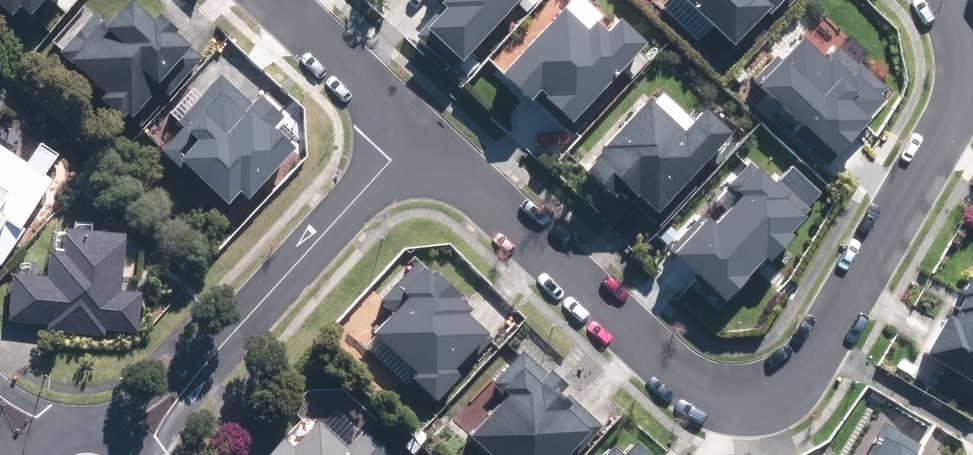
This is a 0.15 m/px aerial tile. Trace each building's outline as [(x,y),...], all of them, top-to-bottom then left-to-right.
[(5,10),(17,19),(30,1),(40,8),(46,0),(0,0),(0,17),(5,10)] [(428,6),(434,11),(415,31),(451,64),(509,0),(433,0),(428,6)] [(721,51),(757,11),(774,26),(797,0),(671,0),(721,51)] [(99,21),(88,12),(51,55),(58,61),(55,65),(91,96),(86,102),(129,139),(198,59),(147,16),(140,24),(115,3),(99,21)] [(629,80),(656,53),(617,15),(597,35),(585,23),(576,33),(554,12),(489,78),(517,106),(528,95),(560,126),(617,68),(629,80)] [(744,83),(745,84),(825,160),(890,92),(838,43),(819,63),(793,39),(773,61),(769,57),(744,83)] [(646,93),(574,172),(607,202),(614,194),(624,204),(628,200),(646,216),(721,134),(696,111),(688,120),(658,92),(653,99),(646,93)] [(0,143),(0,264),(2,265),(26,229),(23,227),(55,180),(46,174),(59,155),(42,144),(29,163),(0,143)] [(746,162),(744,164),(722,189),(731,198),(707,224),(696,215),(661,253),(716,303),(757,258),(761,262),(784,237),(781,234),(806,207),(774,178),(769,183),(746,162)] [(121,290),(127,234),(67,229),(65,251),(51,250),(48,277),(13,273),(9,321),(48,325),(48,331),(106,336),(106,330),(139,333),(143,292),(121,290)] [(955,294),(957,295),(950,308),(954,311),(949,319),(941,315),(918,355),(972,386),(972,262),(955,294)] [(420,279),(408,266),(371,303),(380,311),(360,332),(403,374),(399,379),(426,406),(486,345),(446,304),(456,294),(431,269),(420,279)] [(512,353),(483,386),(495,397),(459,438),(479,454),(579,454),(598,432),(512,353)] [(366,429),(349,448),(320,420),(295,447),(285,438),(269,454),(394,454),(366,429)] [(868,435),(856,454),(902,454),(868,435)] [(620,446),(611,454),(630,454),(620,446)]
